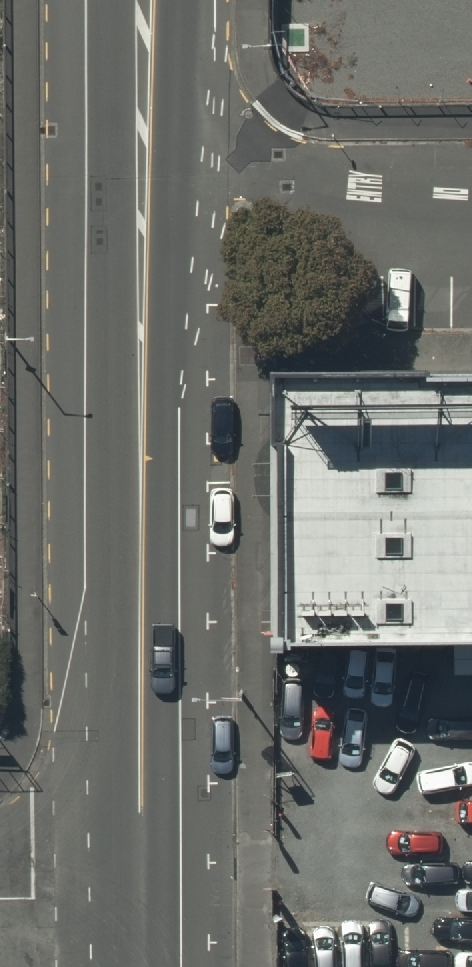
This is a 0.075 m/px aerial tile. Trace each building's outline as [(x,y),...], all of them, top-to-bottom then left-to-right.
[(265,397),(266,665),(471,664),(471,396),(265,397)]
